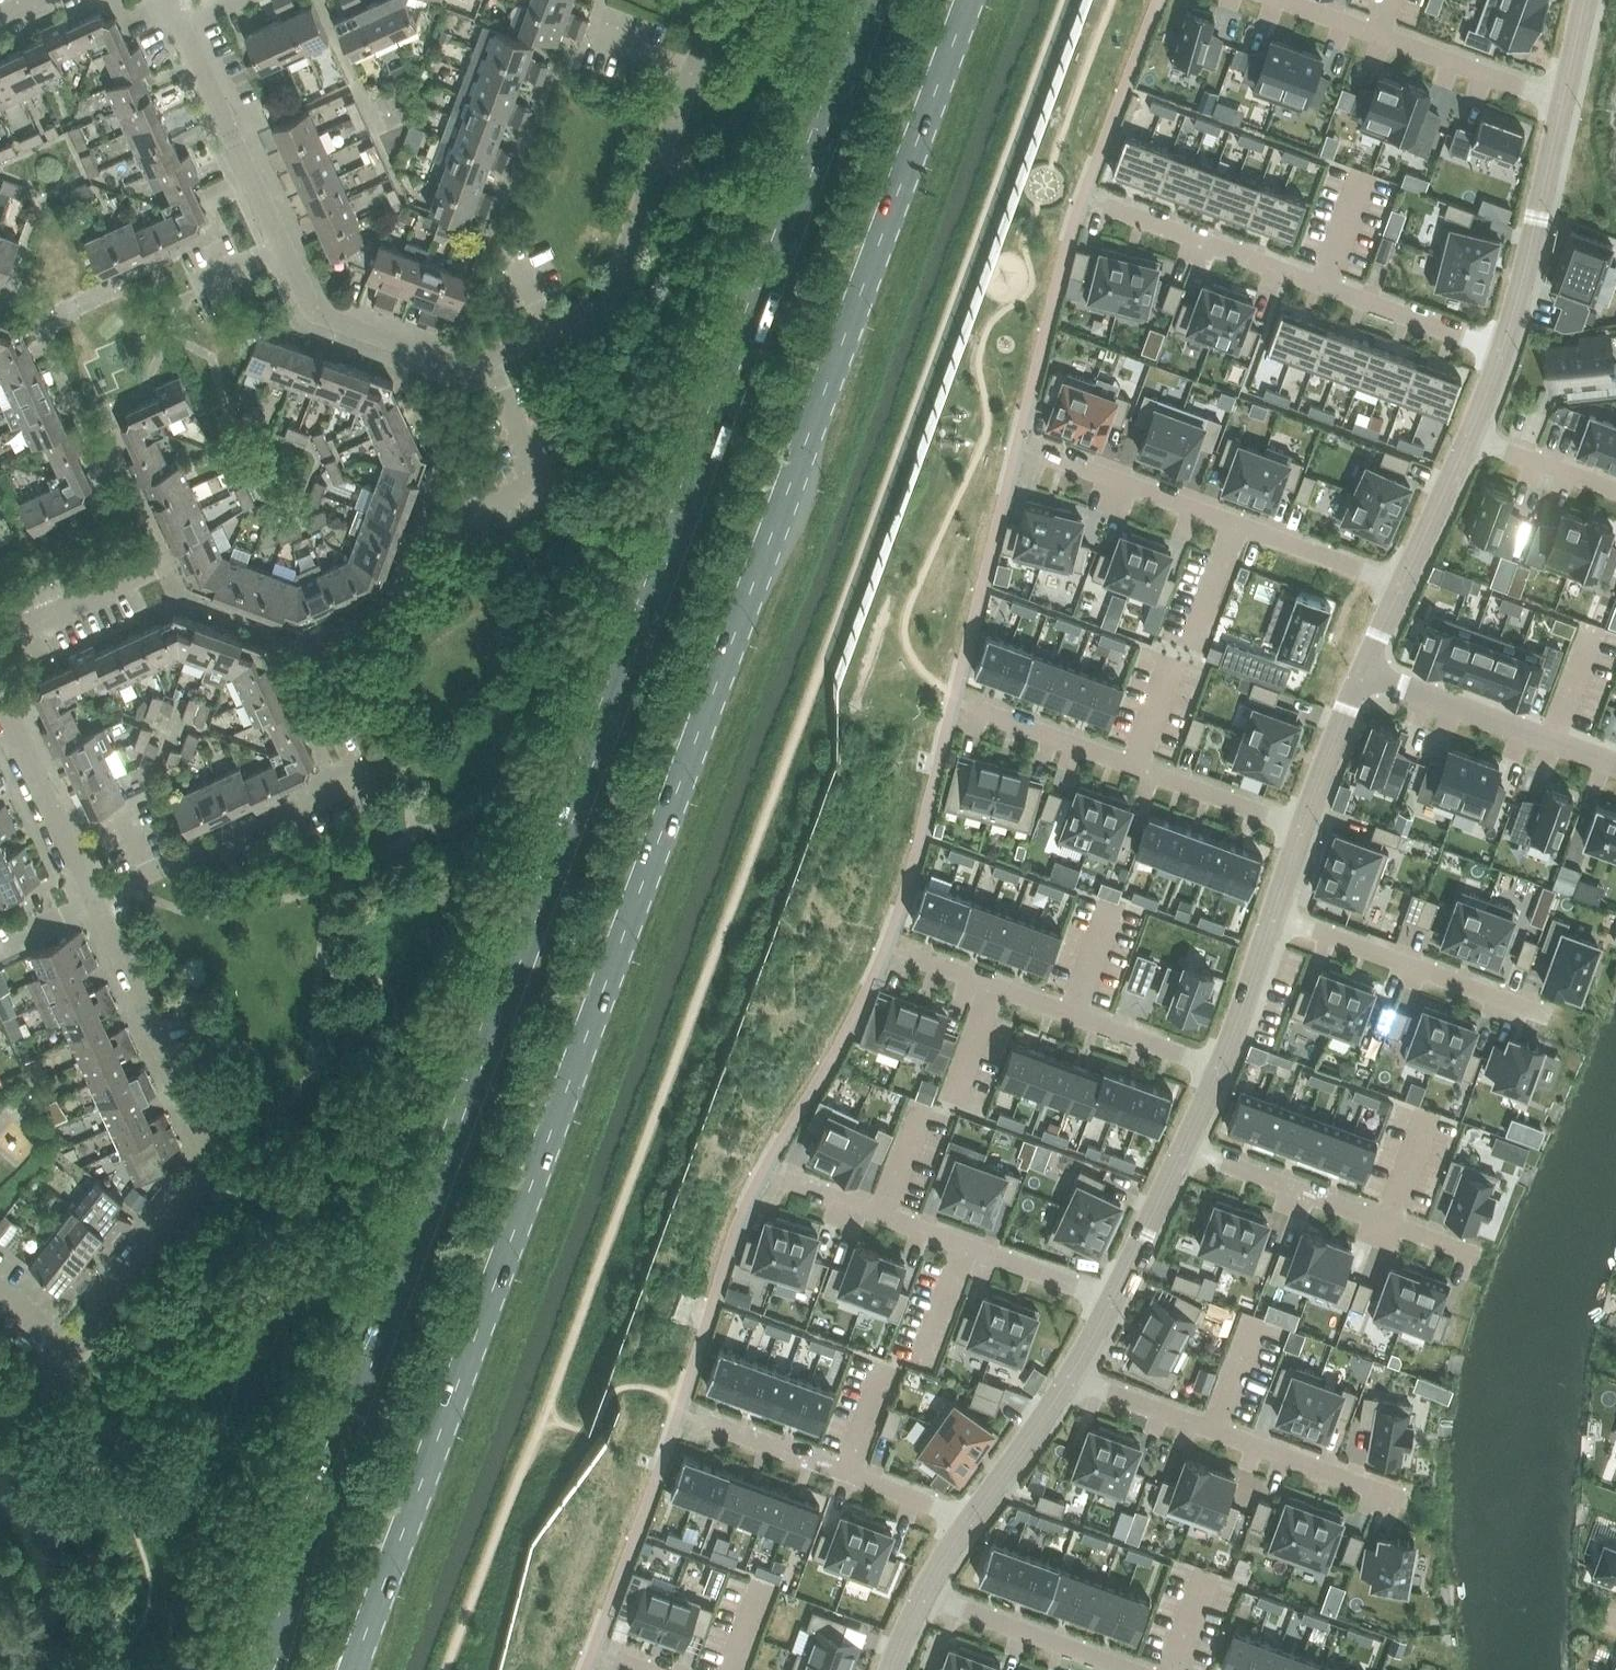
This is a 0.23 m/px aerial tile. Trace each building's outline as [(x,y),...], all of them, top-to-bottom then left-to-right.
[(283,0),(273,0),(272,0),(278,13),(287,9),(283,0)] [(287,9),(295,5),(293,0),(283,0),(287,9)] [(348,15),(357,11),(352,0),(341,0),(348,15)] [(357,11),(365,7),(362,0),(352,0),(357,11)] [(378,1),(395,37),(417,26),(406,3),(405,0),(380,0),(378,1)] [(527,8),(565,22),(573,0),(530,0),(527,8)] [(1486,1),(1541,21),(1549,2),(1547,1),(1547,0),(1486,0),(1486,1)] [(365,7),(357,11),(373,47),(395,37),(378,1),(365,7)] [(1469,27),(1464,41),(1490,50),(1494,37),(1529,50),(1532,40),(1534,41),(1541,21),(1486,1),(1475,29),(1469,27)] [(527,8),(515,3),(510,17),(514,19),(510,28),(556,45),(562,31),(568,33),(571,24),(565,22),(527,8)] [(312,4),(290,15),(306,51),(329,40),(312,4)] [(1188,11),(1172,65),(1198,73),(1201,62),(1214,66),(1221,40),(1209,37),(1211,30),(1214,18),(1209,17),(1211,12),(1194,8),(1192,12),(1188,11)] [(357,11),(348,15),(334,21),(351,57),(373,47),(357,11)] [(41,30),(44,38),(46,38),(57,61),(58,61),(88,47),(93,57),(103,53),(117,83),(118,84),(141,73),(142,74),(150,71),(139,47),(131,50),(116,18),(106,23),(101,12),(69,27),(65,19),(41,30)] [(290,15),(268,25),(284,61),(306,51),(290,15)] [(571,24),(585,29),(588,20),(575,15),(571,24)] [(585,29),(571,24),(568,33),(581,38),(585,29)] [(284,61),(268,25),(245,35),(257,60),(262,71),(284,61)] [(525,67),(531,69),(535,61),(528,58),(534,44),(484,25),(476,49),(525,67)] [(44,38),(23,48),(40,82),(41,81),(63,72),(58,61),(57,61),(46,38),(44,38)] [(1253,53),(1244,78),(1256,83),(1252,92),(1277,101),(1296,48),(1272,39),(1267,51),(1265,57),(1253,53)] [(23,48),(2,58),(22,99),(44,89),(41,81),(40,82),(23,48)] [(1296,48),(1277,101),(1301,110),(1305,100),(1317,105),(1326,80),(1314,75),(1316,69),(1321,57),(1296,48)] [(467,71),(517,89),(525,67),(476,49),(467,71)] [(0,109),(22,99),(2,58),(0,59),(0,108),(0,109)] [(262,71),(257,60),(246,65),(251,76),(262,71)] [(531,69),(545,74),(548,65),(535,61),(531,69)] [(404,64),(392,70),(397,80),(409,74),(404,64)] [(545,74),(531,69),(528,78),(541,83),(545,74)] [(459,93),(515,114),(518,105),(512,103),(517,89),(467,71),(459,93)] [(151,95),(142,74),(141,73),(118,84),(117,83),(107,88),(117,111),(151,95)] [(1360,90),(1351,115),(1387,128),(1388,129),(1405,83),(1404,83),(1403,85),(1380,76),(1375,89),(1373,95),(1360,90)] [(1387,128),(1383,138),(1426,154),(1440,117),(1423,110),(1425,105),(1429,92),(1405,83),(1388,129),(1387,128)] [(515,114),(459,93),(451,115),(463,120),(500,133),(505,120),(512,123),(515,114)] [(161,116),(151,95),(117,111),(127,132),(161,116)] [(262,103),(268,117),(283,110),(277,96),(262,103)] [(346,105),(352,117),(361,113),(355,101),(346,105)] [(1152,101),(1149,109),(1162,114),(1165,106),(1152,101)] [(515,114),(528,119),(531,110),(518,105),(515,114)] [(1165,106),(1162,114),(1174,118),(1177,110),(1165,106)] [(272,126),(283,149),(319,132),(308,110),(272,126)] [(361,113),(352,117),(358,130),(366,126),(361,113)] [(528,119),(515,114),(512,123),(525,128),(528,119)] [(1457,126),(1448,150),(1466,157),(1468,151),(1485,157),(1488,147),(1500,151),(1496,161),(1510,166),(1513,156),(1514,156),(1514,157),(1515,157),(1516,156),(1515,156),(1524,133),(1525,131),(1523,130),(1523,131),(1482,116),(1482,115),(1481,115),(1474,132),(1472,131),(1473,131),(1471,130),(1471,131),(1461,128),(1461,127),(1460,126),(1460,127),(1457,126)] [(171,138),(161,116),(127,132),(137,153),(171,138)] [(1196,117),(1193,125),(1206,130),(1209,122),(1196,117)] [(463,120),(455,142),(492,156),(500,133),(463,120)] [(1209,122),(1206,130),(1218,134),(1221,126),(1209,122)] [(44,129),(49,139),(60,135),(55,124),(44,129)] [(68,130),(73,141),(83,136),(79,126),(68,130)] [(29,136),(34,146),(44,142),(39,131),(29,136)] [(283,149),(293,170),(329,154),(319,132),(283,149)] [(1240,134),(1238,142),(1250,146),(1253,138),(1240,134)] [(1126,135),(1113,172),(1136,181),(1149,144),(1126,135)] [(34,146),(29,136),(19,141),(24,151),(34,146)] [(73,141),(78,151),(88,146),(83,136),(73,141)] [(180,158),(171,138),(137,153),(147,176),(158,171),(157,170),(181,159),(180,158)] [(435,160),(447,164),(484,178),(489,165),(496,167),(499,158),(492,156),(455,142),(443,138),(435,160)] [(1253,138),(1250,146),(1262,151),(1265,143),(1253,138)] [(12,144),(2,149),(6,159),(17,154),(12,144)] [(366,148),(372,161),(380,157),(374,144),(366,148)] [(1149,144),(1136,181),(1158,189),(1172,152),(1149,144)] [(502,149),(499,158),(512,163),(515,154),(502,149)] [(1285,150),(1282,158),(1294,162),(1297,154),(1285,150)] [(80,157),(85,167),(96,162),(91,152),(80,157)] [(1172,152),(1158,189),(1180,197),(1194,160),(1172,152)] [(188,154),(180,158),(181,159),(157,170),(158,171),(172,202),(162,206),(166,217),(136,231),(135,231),(145,255),(144,255),(148,264),(172,253),(168,244),(201,229),(196,219),(206,214),(191,182),(200,178),(188,154)] [(293,170),(303,192),(339,175),(329,154),(293,170)] [(1297,154),(1294,162),(1306,167),(1309,159),(1297,154)] [(372,161),(377,173),(386,169),(380,157),(372,161)] [(499,158),(496,167),(509,172),(512,163),(499,158)] [(1194,160),(1180,197),(1203,205),(1216,168),(1194,160)] [(96,162),(85,167),(90,178),(100,173),(96,162)] [(447,164),(439,187),(476,200),(484,178),(447,164)] [(1216,168),(1203,205),(1225,213),(1238,176),(1216,168)] [(303,192),(313,213),(349,197),(339,175),(303,192)] [(1238,176),(1225,213),(1247,221),(1260,185),(1238,176)] [(10,194),(14,183),(4,179),(0,190),(10,194)] [(76,187),(81,197),(91,193),(86,182),(76,187)] [(14,183),(10,194),(21,198),(25,187),(14,183)] [(1260,185),(1247,221),(1269,229),(1283,193),(1260,185)] [(81,197),(76,187),(66,192),(71,202),(81,197)] [(476,200),(439,187),(430,210),(467,223),(476,200)] [(401,200),(395,188),(386,192),(392,205),(401,200)] [(1283,193),(1269,229),(1293,238),(1306,201),(1283,193)] [(482,203),(496,207),(499,198),(486,194),(482,203)] [(313,213),(323,235),(353,221),(353,222),(359,220),(349,197),(313,213)] [(1448,202),(1444,215),(1470,224),(1474,211),(1448,202)] [(496,207),(482,203),(479,211),(492,216),(496,207)] [(124,265),(144,255),(145,255),(135,231),(136,231),(131,220),(108,230),(124,265)] [(347,265),(369,273),(370,273),(380,245),(367,239),(362,242),(353,222),(353,221),(323,235),(333,258),(342,254),(347,265)] [(1443,227),(1436,255),(1490,268),(1493,255),(1497,256),(1501,241),(1443,227)] [(101,275),(124,265),(108,230),(86,241),(101,275)] [(1612,245),(1571,230),(1552,284),(1570,290),(1567,299),(1565,298),(1554,327),(1564,331),(1582,328),(1590,307),(1587,306),(1591,298),(1593,299),(1612,245)] [(7,277),(20,241),(0,234),(0,274),(7,277)] [(1372,262),(1386,267),(1395,241),(1382,236),(1372,262)] [(366,281),(389,290),(403,253),(380,245),(370,273),(369,273),(366,281)] [(1130,255),(1123,253),(1123,252),(1102,247),(1090,297),(1118,304),(1130,255)] [(1090,252),(1076,249),(1069,276),(1083,279),(1090,252)] [(389,290),(411,298),(425,261),(403,253),(389,290)] [(1130,255),(1118,304),(1146,311),(1159,261),(1138,256),(1137,257),(1130,255)] [(1436,255),(1429,283),(1487,298),(1491,283),(1486,282),(1490,268),(1436,255)] [(411,298),(434,306),(447,269),(425,261),(411,298)] [(447,269),(434,306),(457,315),(471,278),(447,269)] [(1174,313),(1184,287),(1171,282),(1161,308),(1174,313)] [(1230,289),(1214,283),(1212,288),(1204,285),(1196,307),(1183,302),(1174,328),(1188,333),(1189,329),(1213,337),(1230,289)] [(1230,289),(1213,337),(1236,346),(1234,350),(1248,355),(1258,329),(1245,325),(1253,303),(1245,300),(1247,295),(1230,289)] [(373,306),(382,309),(387,296),(378,293),(373,306)] [(387,296),(382,309),(391,312),(396,299),(387,296)] [(418,322),(426,326),(431,312),(422,309),(418,322)] [(431,312),(426,326),(435,329),(440,316),(431,312)] [(1281,313),(1268,350),(1269,351),(1269,350),(1291,358),(1305,322),(1283,313),(1281,313)] [(1,319),(0,320),(0,357),(28,344),(22,332),(24,327),(1,319)] [(1305,322),(1291,358),(1313,366),(1327,330),(1305,322)] [(1327,330),(1313,366),(1336,374),(1349,338),(1327,330)] [(245,368),(268,377),(281,341),(258,333),(245,368)] [(1547,349),(1549,365),(1547,365),(1548,369),(1549,369),(1551,385),(1564,383),(1564,385),(1566,385),(1565,383),(1573,382),(1575,398),(1575,399),(1615,394),(1615,393),(1608,394),(1605,367),(1615,366),(1615,363),(1614,363),(1611,364),(1608,337),(1581,339),(1582,345),(1547,349)] [(1349,338),(1336,374),(1358,382),(1371,346),(1349,338)] [(268,377),(290,385),(304,349),(281,341),(268,377)] [(28,344),(0,357),(0,374),(3,381),(38,366),(28,344)] [(1371,346),(1358,382),(1380,391),(1393,354),(1371,346)] [(290,385),(313,393),(326,358),(304,349),(290,385)] [(1393,354),(1380,391),(1402,399),(1416,362),(1393,354)] [(313,393),(335,401),(348,366),(326,358),(313,393)] [(1416,362),(1402,399),(1424,407),(1438,370),(1416,362)] [(48,387),(38,366),(3,381),(13,403),(48,387)] [(335,401),(357,409),(370,374),(348,366),(335,401)] [(1438,370),(1424,407),(1447,415),(1446,415),(1448,416),(1461,378),(1460,378),(1438,370)] [(361,411),(363,415),(397,399),(392,387),(393,382),(370,374),(357,409),(361,411)] [(139,486),(148,482),(147,481),(171,470),(170,469),(156,439),(166,434),(162,424),(194,408),(180,377),(156,387),(160,396),(127,411),(132,421),(122,426),(137,458),(128,462),(139,486)] [(1039,411),(1052,416),(1062,390),(1049,385),(1039,411)] [(1105,395),(1078,385),(1060,433),(1086,442),(1086,443),(1087,443),(1105,395)] [(57,409),(48,387),(13,403),(23,424),(57,409)] [(1266,389),(1263,397),(1275,401),(1278,393),(1266,389)] [(1278,393),(1275,401),(1288,406),(1291,398),(1278,393)] [(1087,443),(1105,450),(1107,445),(1113,448),(1121,426),(1134,430),(1144,405),(1130,399),(1128,404),(1105,395),(1087,443)] [(1186,419),(1163,411),(1166,402),(1152,397),(1143,423),(1155,428),(1146,454),(1170,463),(1186,419)] [(363,415),(373,437),(407,421),(397,399),(363,415)] [(1310,405),(1307,413),(1320,418),(1323,409),(1310,405)] [(1556,408),(1552,419),(1572,427),(1579,410),(1567,406),(1556,408)] [(67,429),(57,409),(23,424),(34,447),(44,442),(44,441),(67,430),(67,429)] [(241,420),(251,424),(255,413),(244,409),(241,420)] [(1323,409),(1320,418),(1332,422),(1335,414),(1323,409)] [(255,413),(251,424),(262,428),(266,417),(255,413)] [(1578,450),(1615,464),(1615,424),(1590,415),(1578,450)] [(1186,419),(1170,463),(1172,463),(1171,464),(1195,473),(1205,446),(1217,451),(1227,425),(1213,419),(1210,428),(1186,419)] [(373,437),(383,458),(417,442),(407,421),(373,437)] [(1367,426),(1355,421),(1352,429),(1364,434),(1367,426)] [(75,425),(67,429),(67,430),(44,441),(44,442),(58,473),(48,477),(53,488),(20,503),(34,534),(58,524),(55,515),(87,500),(82,490),(93,485),(81,461),(78,453),(86,449),(75,425)] [(285,436),(295,440),(299,430),(289,426),(285,436)] [(1380,430),(1367,426),(1364,434),(1377,438),(1380,430)] [(1267,445),(1244,437),(1246,432),(1231,427),(1222,453),(1235,458),(1227,480),(1235,483),(1233,488),(1250,494),(1267,445)] [(299,430),(295,440),(306,444),(310,433),(299,430)] [(312,436),(317,446),(327,441),(323,431),(312,436)] [(1412,442),(1399,437),(1396,446),(1409,450),(1412,442)] [(327,441),(317,446),(322,456),(332,451),(327,441)] [(385,462),(383,467),(419,479),(427,456),(423,454),(417,442),(383,458),(385,462)] [(1424,446),(1412,442),(1409,450),(1421,455),(1424,446)] [(1250,494),(1266,500),(1268,495),(1276,498),(1284,476),(1297,481),(1306,455),(1292,450),(1291,454),(1267,445),(1250,494)] [(1385,449),(1380,462),(1406,472),(1411,459),(1385,449)] [(222,460),(227,470),(237,466),(233,455),(222,460)] [(325,463),(330,473),(340,469),(335,458),(325,463)] [(148,482),(157,502),(191,487),(181,464),(170,469),(171,470),(147,481),(148,482)] [(237,466),(227,470),(231,481),(242,476),(237,466)] [(1356,491),(1355,492),(1402,513),(1409,497),(1405,496),(1410,485),(1367,466),(1356,491)] [(383,467),(375,489),(410,502),(419,479),(383,467)] [(340,469),(330,473),(334,484),(345,479),(340,469)] [(1304,473),(1295,499),(1308,504),(1317,478),(1304,473)] [(312,491),(323,495),(326,484),(316,480),(312,491)] [(235,489),(240,499),(250,494),(246,484),(235,489)] [(1510,555),(1523,520),(1506,514),(1508,509),(1513,496),(1487,486),(1468,540),(1510,555)] [(157,502),(167,524),(201,508),(191,487),(157,502)] [(1348,488),(1336,515),(1346,520),(1344,524),(1359,531),(1361,527),(1386,538),(1391,528),(1395,529),(1402,513),(1355,492),(1356,491),(1348,488)] [(375,489),(367,511),(402,524),(410,502),(375,489)] [(308,502),(315,504),(319,506),(323,495),(312,491),(308,502)] [(250,494),(240,499),(245,509),(255,504),(250,494)] [(1008,524),(1001,551),(1014,554),(1013,558),(1041,565),(1056,507),(1054,506),(1054,507),(1046,505),(1046,504),(1028,500),(1021,527),(1008,524)] [(255,517),(266,520),(270,510),(260,506),(255,517)] [(1056,507),(1041,565),(1069,572),(1070,568),(1083,571),(1090,545),(1077,541),(1083,519),(1073,516),(1074,511),(1056,507)] [(167,524),(177,545),(211,530),(201,508),(167,524)] [(270,510),(266,520),(277,524),(281,514),(270,510)] [(314,515),(319,525),(329,521),(325,510),(314,515)] [(367,511),(359,533),(394,546),(402,524),(367,511)] [(1587,521),(1563,512),(1558,527),(1556,530),(1540,524),(1527,559),(1568,574),(1589,519),(1588,518),(1587,521)] [(319,525),(314,515),(304,520),(309,530),(319,525)] [(1615,558),(1615,550),(1606,546),(1608,540),(1613,528),(1589,519),(1568,574),(1593,583),(1596,573),(1609,578),(1615,558)] [(287,527),(292,538),(302,533),(297,523),(287,527)] [(292,538),(287,527),(277,532),(282,543),(292,538)] [(177,545),(187,567),(221,551),(211,530),(177,545)] [(359,533),(351,555),(386,569),(394,546),(359,533)] [(1101,552),(1091,578),(1130,592),(1131,588),(1130,587),(1148,539),(1132,533),(1130,538),(1122,535),(1114,556),(1101,552)] [(1148,539),(1130,587),(1131,588),(1154,596),(1152,600),(1166,605),(1176,579),(1163,574),(1171,553),(1163,550),(1165,545),(1148,539)] [(191,584),(214,592),(227,557),(223,555),(221,551),(187,567),(192,579),(191,584)] [(349,560),(345,561),(360,596),(372,591),(377,592),(386,569),(351,555),(349,560)] [(214,592),(236,600),(250,565),(227,557),(214,592)] [(345,561),(324,571),(339,606),(360,596),(345,561)] [(236,600),(258,609),(272,573),(250,565),(236,600)] [(1446,569),(1441,582),(1466,591),(1467,589),(1471,578),(1446,569)] [(324,571),(302,581),(317,615),(339,606),(324,571)] [(258,609),(280,617),(294,581),(272,573),(258,609)] [(1471,578),(1467,589),(1477,593),(1481,582),(1471,578)] [(294,581),(280,617),(304,625),(305,621),(317,615),(302,581),(298,583),(294,581)] [(1297,594),(1276,652),(1309,664),(1330,606),(1297,594)] [(1503,597),(1499,608),(1509,612),(1513,601),(1503,597)] [(1010,608),(1022,613),(1025,605),(1013,600),(1010,608)] [(1513,601),(1509,612),(1519,615),(1523,605),(1513,601)] [(1025,605),(1022,613),(1035,618),(1038,609),(1025,605)] [(1438,670),(1456,621),(1432,612),(1427,626),(1423,637),(1421,643),(1414,640),(1409,654),(1416,657),(1414,661),(1438,670)] [(180,656),(185,658),(198,622),(174,614),(172,618),(160,624),(176,658),(180,656)] [(1070,621),(1057,616),(1054,625),(1066,629),(1070,621)] [(1082,625),(1070,621),(1066,629),(1079,634),(1082,625)] [(1460,677),(1478,629),(1456,621),(1438,670),(1439,670),(1439,669),(1460,677)] [(185,658),(207,666),(220,630),(198,622),(185,658)] [(1572,637),(1574,631),(1576,625),(1569,622),(1564,634),(1572,637)] [(155,668),(176,658),(160,624),(139,634),(155,668)] [(1482,685),(1500,637),(1478,629),(1460,677),(1482,685)] [(207,666),(229,674),(242,638),(220,630),(207,666)] [(1114,637),(1102,633),(1099,641),(1111,645),(1114,637)] [(133,678),(155,668),(139,634),(118,644),(133,678)] [(988,635),(974,672),(998,680),(1011,644),(988,635)] [(1114,637),(1111,645),(1123,650),(1126,642),(1114,637)] [(1504,694),(1522,645),(1500,637),(1482,685),(1504,693),(1503,694),(1504,694)] [(233,675),(235,680),(269,664),(264,652),(265,647),(242,638),(229,674),(233,675)] [(1228,643),(1220,664),(1282,687),(1290,666),(1228,643)] [(111,688),(133,678),(118,644),(97,653),(96,654),(107,677),(106,678),(111,688)] [(1011,644),(998,680),(1020,688),(1033,652),(1011,644)] [(75,692),(106,678),(107,677),(96,654),(97,653),(93,645),(69,656),(73,664),(41,679),(46,689),(35,694),(50,727),(42,730),(53,754),(61,750),(61,749),(84,738),(84,737),(70,707),(80,702),(75,692)] [(1548,685),(1561,650),(1547,645),(1544,653),(1522,645),(1504,694),(1528,703),(1536,680),(1548,685)] [(1033,652),(1020,688),(1042,697),(1055,660),(1033,652)] [(1055,660),(1042,697),(1064,705),(1078,668),(1055,660)] [(235,680),(245,701),(279,685),(269,664),(235,680)] [(1078,668),(1064,705),(1086,713),(1100,676),(1078,668)] [(1100,676),(1086,713),(1110,721),(1123,685),(1100,676)] [(1241,676),(1237,687),(1250,692),(1249,694),(1275,703),(1280,690),(1254,681),(1241,676)] [(255,724),(266,719),(266,718),(289,707),(289,706),(279,685),(245,701),(255,724)] [(149,706),(160,710),(164,699),(153,695),(149,706)] [(200,701),(190,697),(186,707),(196,711),(200,701)] [(164,699),(160,710),(170,714),(174,703),(164,699)] [(196,711),(207,715),(211,705),(200,701),(196,711)] [(275,764),(244,778),(243,779),(254,802),(253,803),(256,811),(280,800),(276,792),(309,777),(304,766),(315,762),(300,729),(308,726),(297,701),(289,706),(289,707),(266,718),(266,719),(280,749),(270,754),(275,764)] [(160,710),(149,706),(145,716),(156,720),(160,710)] [(182,718),(193,722),(196,711),(186,707),(182,718)] [(1245,734),(1245,735),(1289,751),(1293,738),(1297,739),(1303,725),(1255,707),(1245,734)] [(207,715),(196,711),(193,722),(203,726),(207,715)] [(1193,716),(1184,742),(1197,746),(1207,721),(1193,716)] [(1378,726),(1373,725),(1372,728),(1371,727),(1371,729),(1372,729),(1370,734),(1369,733),(1369,735),(1370,735),(1364,750),(1363,750),(1363,751),(1359,763),(1358,763),(1358,764),(1359,764),(1354,778),(1396,793),(1409,758),(1392,752),(1399,734),(1394,732),(1394,731),(1393,731),(1393,732),(1387,729),(1386,728),(1385,729),(1379,727),(1380,726),(1379,725),(1378,726)] [(138,737),(149,741),(152,731),(142,727),(138,737)] [(1237,731),(1227,759),(1248,766),(1246,770),(1264,777),(1266,773),(1283,779),(1288,765),(1284,764),(1289,751),(1245,735),(1245,734),(1237,731)] [(95,732),(84,737),(84,738),(61,749),(61,750),(71,771),(105,755),(95,732)] [(185,743),(195,747),(199,736),(189,732),(185,743)] [(134,748),(144,752),(149,741),(138,737),(134,748)] [(149,741),(144,752),(155,755),(159,745),(149,741)] [(181,753),(181,754),(192,757),(195,747),(185,743),(181,753)] [(1455,810),(1474,757),(1450,748),(1443,767),(1431,762),(1418,797),(1455,810)] [(181,754),(181,753),(171,749),(167,760),(178,764),(181,754)] [(115,776),(105,755),(71,771),(81,792),(115,776)] [(1492,824),(1505,789),(1492,784),(1499,766),(1474,757),(1455,810),(1492,824)] [(956,763),(944,808),(987,819),(1002,766),(975,759),(973,767),(956,763)] [(1002,766),(987,819),(1031,831),(1043,786),(1026,782),(1028,773),(1002,766)] [(239,768),(217,778),(232,812),(253,803),(254,802),(243,779),(244,778),(239,768)] [(125,799),(115,776),(81,792),(91,815),(125,799)] [(217,778),(195,788),(211,822),(232,812),(217,778)] [(1080,785),(1060,841),(1088,851),(1091,843),(1090,843),(1107,794),(1106,794),(1106,795),(1080,785)] [(211,822),(195,788),(173,798),(188,833),(211,822)] [(1573,797),(1547,788),(1540,807),(1524,801),(1511,836),(1553,851),(1573,797)] [(1049,790),(1040,816),(1053,821),(1062,795),(1049,790)] [(1107,794),(1090,843),(1091,843),(1113,851),(1112,855),(1126,860),(1135,835),(1122,830),(1130,808),(1124,806),(1125,801),(1107,794)] [(10,817),(5,805),(0,807),(0,822),(10,817)] [(1584,843),(1586,844),(1586,843),(1615,854),(1615,813),(1599,807),(1597,806),(1596,808),(1597,808),(1585,841),(1584,843)] [(1149,815),(1136,852),(1159,860),(1173,824),(1170,823),(1170,822),(1169,822),(1164,821),(1164,820),(1163,820),(1149,815)] [(16,830),(10,817),(0,822),(0,837),(16,830)] [(1173,824),(1159,860),(1181,868),(1195,832),(1192,831),(1192,830),(1191,830),(1186,829),(1187,828),(1186,828),(1185,828),(1173,824)] [(1376,824),(1371,837),(1397,846),(1402,833),(1376,824)] [(1195,832),(1181,868),(1204,877),(1217,840),(1204,835),(1203,834),(1203,835),(1199,833),(1198,832),(1198,833),(1195,832)] [(1325,853),(1323,859),(1379,880),(1389,853),(1332,832),(1324,852),(1325,853)] [(1217,840),(1204,877),(1226,885),(1239,848),(1236,847),(1236,846),(1235,847),(1231,845),(1230,844),(1230,845),(1217,840)] [(30,861),(24,848),(5,857),(1,848),(0,848),(0,874),(30,861)] [(951,848),(948,856),(960,861),(963,853),(951,848)] [(1239,848),(1226,885),(1249,893),(1262,857),(1248,851),(1249,851),(1248,851),(1243,849),(1242,849),(1239,848)] [(963,853),(960,861),(973,865),(976,857),(963,853)] [(1319,866),(1312,886),(1369,907),(1379,880),(1323,859),(1320,866),(1319,866)] [(0,874),(0,901),(40,883),(30,861),(0,874)] [(1582,870),(1561,863),(1552,887),(1572,895),(1582,870)] [(995,865),(992,873),(1005,877),(1008,869),(995,865)] [(1008,869),(1005,877),(1017,882),(1020,874),(1008,869)] [(1052,885),(1040,880),(1037,889),(1049,893),(1052,885)] [(926,883),(912,920),(936,928),(949,892),(926,883)] [(1064,889),(1052,885),(1049,893),(1061,898),(1064,889)] [(1462,890),(1441,946),(1461,954),(1462,953),(1469,955),(1489,899),(1462,890)] [(1131,899),(1143,904),(1146,895),(1134,891),(1131,899)] [(949,892),(936,928),(958,936),(971,900),(949,892)] [(1413,892),(1403,918),(1416,923),(1426,897),(1413,892)] [(1143,904),(1156,908),(1159,900),(1146,895),(1143,904)] [(1426,897),(1416,923),(1429,928),(1439,902),(1426,897)] [(1489,899),(1469,955),(1476,958),(1475,959),(1496,966),(1501,950),(1506,952),(1514,931),(1509,929),(1516,909),(1489,899)] [(971,900),(958,936),(980,945),(993,908),(971,900)] [(1178,907),(1175,915),(1187,920),(1190,911),(1178,907)] [(993,908),(980,945),(1002,953),(1016,916),(993,908)] [(1201,915),(1198,923),(1210,928),(1213,920),(1201,915)] [(1016,916),(1002,953),(1025,961),(1038,924),(1016,916)] [(1553,916),(1542,947),(1556,952),(1544,985),(1563,992),(1563,990),(1579,995),(1597,945),(1565,933),(1569,922),(1553,916)] [(1210,928),(1222,932),(1225,924),(1213,920),(1210,928)] [(1038,924),(1025,961),(1048,969),(1061,933),(1038,924)] [(30,954),(40,976),(91,953),(81,931),(30,954)] [(1525,937),(1515,963),(1528,968),(1538,942),(1525,937)] [(28,982),(38,1003),(82,983),(78,974),(97,966),(91,953),(40,976),(28,982)] [(1136,957),(1127,982),(1143,988),(1152,963),(1136,957)] [(1166,968),(1157,993),(1170,998),(1166,1008),(1171,1010),(1169,1016),(1188,1023),(1190,1017),(1195,1018),(1198,1011),(1204,1013),(1211,995),(1205,992),(1212,973),(1183,963),(1179,973),(1166,968)] [(1301,988),(1291,1014),(1304,1019),(1302,1023),(1328,1033),(1349,977),(1349,976),(1330,969),(1328,974),(1321,971),(1313,993),(1301,988)] [(1349,977),(1328,1033),(1354,1042),(1375,986),(1349,977)] [(48,1025),(60,1019),(111,996),(105,984),(86,992),(82,983),(38,1003),(48,1025)] [(60,1019),(70,1041),(102,1026),(98,1018),(117,1009),(111,996),(60,1019)] [(876,998),(860,1042),(903,1058),(906,1050),(905,1049),(921,1005),(895,996),(892,1004),(876,998)] [(1383,1003),(1373,1029),(1386,1034),(1396,1008),(1383,1003)] [(921,1005),(905,1049),(906,1050),(928,1058),(925,1066),(944,1073),(956,1038),(940,1033),(947,1015),(921,1005)] [(1425,1005),(1405,1061),(1433,1071),(1436,1063),(1435,1062),(1452,1015),(1452,1014),(1425,1005)] [(1396,1008),(1386,1034),(1399,1038),(1408,1013),(1396,1008)] [(1452,1015),(1435,1062),(1436,1063),(1459,1071),(1457,1075),(1471,1080),(1481,1054),(1468,1050),(1476,1028),(1469,1026),(1471,1021),(1452,1014),(1452,1015)] [(70,1041),(80,1063),(131,1039),(125,1027),(106,1035),(102,1026),(70,1041)] [(80,1063),(90,1084),(122,1070),(118,1061),(137,1052),(131,1039),(80,1063)] [(1494,1044),(1484,1070),(1497,1075),(1495,1082),(1526,1093),(1533,1075),(1536,1076),(1543,1060),(1539,1058),(1543,1047),(1538,1046),(1538,1045),(1537,1045),(1537,1046),(1528,1043),(1528,1042),(1527,1042),(1522,1040),(1521,1043),(1511,1039),(1507,1049),(1494,1044)] [(1013,1043),(999,1079),(1023,1088),(1036,1051),(1028,1048),(1027,1047),(1027,1048),(1013,1043)] [(1269,1050),(1266,1058),(1278,1063),(1280,1059),(1281,1055),(1269,1050)] [(1036,1051),(1023,1088),(1045,1096),(1058,1060),(1045,1055),(1046,1054),(1045,1054),(1036,1051)] [(1280,1059),(1278,1063),(1291,1067),(1294,1059),(1281,1055),(1280,1059)] [(1058,1060),(1045,1096),(1067,1104),(1081,1068),(1072,1065),(1072,1064),(1071,1064),(1058,1060)] [(1081,1068),(1067,1104),(1091,1113),(1093,1106),(1092,1106),(1103,1076),(1102,1075),(1090,1071),(1089,1070),(1089,1071),(1081,1068)] [(1103,1076),(1092,1106),(1093,1106),(1114,1114),(1127,1078),(1124,1077),(1125,1076),(1124,1076),(1119,1075),(1119,1074),(1118,1074),(1104,1069),(1102,1075),(1103,1076)] [(90,1084),(100,1106),(151,1082),(145,1070),(126,1079),(122,1070),(90,1084)] [(1311,1073),(1308,1081),(1320,1086),(1323,1078),(1311,1073)] [(1127,1078),(1114,1114),(1136,1122),(1149,1086),(1137,1081),(1136,1080),(1136,1081),(1131,1079),(1130,1078),(1130,1079),(1127,1078)] [(1323,1078),(1320,1086),(1333,1090),(1336,1082),(1323,1078)] [(100,1106),(110,1127),(141,1113),(137,1104),(156,1095),(151,1082),(100,1106)] [(1149,1086),(1136,1122),(1160,1131),(1162,1124),(1163,1124),(1163,1123),(1162,1123),(1170,1102),(1170,1103),(1171,1102),(1170,1101),(1173,1094),(1159,1089),(1158,1088),(1158,1089),(1153,1087),(1154,1087),(1153,1086),(1153,1087),(1149,1086)] [(1355,1089),(1352,1097),(1365,1102),(1368,1094),(1355,1089)] [(1241,1091),(1228,1129),(1251,1137),(1265,1099),(1241,1091)] [(1365,1102),(1377,1107),(1380,1098),(1368,1094),(1365,1102)] [(1265,1099),(1251,1137),(1273,1145),(1287,1108),(1265,1099)] [(821,1100),(809,1125),(821,1131),(819,1135),(818,1137),(819,1137),(817,1141),(816,1141),(816,1142),(810,1156),(833,1167),(843,1146),(853,1125),(854,1126),(858,1118),(821,1100)] [(1287,1108),(1273,1145),(1296,1153),(1309,1116),(1287,1108)] [(58,1109),(50,1112),(56,1126),(69,1120),(66,1112),(58,1109)] [(1009,1125),(1012,1117),(1000,1112),(997,1120),(1009,1125)] [(110,1127),(120,1149),(170,1125),(165,1113),(146,1122),(141,1113),(110,1127)] [(1309,1116),(1296,1153),(1318,1162),(1332,1124),(1309,1116)] [(1022,1129),(1025,1121),(1012,1117),(1009,1125),(1022,1129)] [(1332,1124),(1318,1162),(1340,1170),(1354,1132),(1332,1124)] [(170,1125),(120,1149),(135,1183),(162,1170),(156,1158),(181,1147),(170,1125)] [(843,1146),(833,1167),(834,1168),(857,1179),(864,1164),(864,1165),(865,1163),(864,1163),(866,1159),(867,1159),(867,1158),(869,1153),(881,1159),(893,1134),(879,1128),(876,1136),(854,1126),(853,1125),(843,1146)] [(1054,1141),(1057,1133),(1044,1129),(1041,1137),(1054,1141)] [(1354,1132),(1340,1170),(1363,1178),(1377,1141),(1354,1132)] [(1066,1146),(1069,1138),(1057,1133),(1054,1141),(1066,1146)] [(1098,1157),(1101,1149),(1089,1145),(1086,1153),(1098,1157)] [(981,1166),(958,1158),(960,1154),(946,1148),(936,1174),(949,1179),(941,1201),(949,1204),(947,1209),(964,1215),(982,1166),(981,1166)] [(1111,1153),(1108,1161),(1121,1166),(1123,1157),(1111,1153)] [(1133,1170),(1136,1162),(1123,1157),(1121,1166),(1133,1170)] [(1452,1159),(1442,1185),(1456,1190),(1446,1218),(1455,1221),(1467,1226),(1468,1226),(1477,1229),(1482,1214),(1487,1216),(1494,1195),(1490,1194),(1496,1176),(1452,1159)] [(982,1166),(964,1215),(981,1221),(983,1216),(991,1219),(999,1197),(1011,1202),(1021,1176),(982,1162),(981,1166),(982,1166)] [(1068,1206),(1067,1207),(1114,1229),(1122,1213),(1117,1211),(1121,1203),(1100,1194),(1105,1181),(1080,1169),(1074,1183),(1078,1185),(1068,1206)] [(97,1178),(73,1207),(117,1242),(132,1223),(111,1207),(119,1196),(97,1178)] [(1217,1199),(1200,1247),(1226,1256),(1243,1209),(1217,1199)] [(1064,1204),(1046,1242),(1071,1253),(1077,1241),(1098,1251),(1102,1243),(1107,1245),(1114,1229),(1067,1207),(1068,1206),(1064,1204)] [(73,1207),(59,1226),(86,1248),(92,1240),(109,1253),(117,1242),(73,1207)] [(1226,1256),(1223,1265),(1249,1274),(1250,1270),(1263,1275),(1272,1249),(1260,1244),(1268,1222),(1261,1220),(1263,1215),(1244,1208),(1243,1209),(1226,1256)] [(5,1214),(0,1221),(0,1241),(1,1242),(16,1223),(5,1214)] [(747,1238),(739,1264),(752,1268),(751,1273),(776,1280),(785,1251),(794,1222),(777,1217),(775,1222),(767,1220),(760,1242),(747,1238)] [(785,1251),(776,1280),(801,1288),(803,1283),(816,1287),(824,1261),(811,1257),(817,1235),(809,1232),(811,1227),(794,1222),(785,1251)] [(59,1226),(44,1245),(88,1280),(97,1269),(80,1256),(86,1248),(59,1226)] [(1280,1253),(1271,1279),(1310,1293),(1313,1284),(1311,1284),(1327,1240),(1326,1240),(1327,1239),(1303,1230),(1297,1246),(1297,1247),(1296,1251),(1295,1251),(1294,1253),(1295,1253),(1293,1257),(1280,1253)] [(1327,1240),(1311,1284),(1313,1284),(1335,1293),(1332,1301),(1346,1306),(1355,1280),(1342,1275),(1344,1271),(1345,1271),(1345,1270),(1344,1269),(1346,1265),(1347,1265),(1347,1264),(1352,1249),(1327,1240)] [(833,1266),(824,1292),(861,1306),(871,1280),(880,1254),(879,1254),(880,1253),(856,1244),(850,1260),(850,1259),(850,1261),(849,1265),(848,1265),(847,1266),(848,1266),(846,1271),(833,1266)] [(88,1280),(44,1245),(29,1264),(73,1299),(88,1280)] [(871,1280),(861,1306),(899,1320),(908,1294),(896,1289),(897,1285),(898,1285),(898,1283),(897,1283),(899,1279),(900,1279),(900,1278),(905,1263),(880,1254),(871,1280)] [(1391,1268),(1373,1319),(1401,1330),(1402,1326),(1421,1274),(1422,1273),(1402,1266),(1401,1271),(1391,1268)] [(1176,1272),(1172,1285),(1197,1294),(1202,1281),(1176,1272)] [(1421,1274),(1402,1326),(1441,1340),(1451,1314),(1438,1309),(1448,1283),(1429,1276),(1429,1277),(1421,1274)] [(1360,1281),(1350,1306),(1363,1311),(1373,1286),(1360,1281)] [(1153,1300),(1140,1324),(1181,1346),(1202,1306),(1177,1293),(1170,1309),(1153,1300)] [(964,1313),(955,1339),(968,1344),(966,1348),(991,1357),(1001,1329),(1011,1300),(994,1294),(992,1299),(985,1296),(977,1318),(964,1313)] [(1001,1329),(991,1357),(1018,1367),(1038,1311),(1012,1301),(1013,1301),(1011,1300),(1001,1329)] [(745,1314),(742,1322),(755,1327),(758,1319),(745,1314)] [(767,1322),(764,1330),(777,1335),(780,1327),(767,1322)] [(1140,1324),(1128,1349),(1135,1353),(1127,1368),(1169,1389),(1178,1372),(1170,1368),(1181,1346),(1140,1324)] [(780,1327),(777,1335),(789,1339),(792,1331),(780,1327)] [(812,1338),(809,1346),(821,1351),(824,1343),(812,1338)] [(824,1343),(821,1351),(833,1355),(836,1347),(824,1343)] [(720,1349),(706,1385),(720,1391),(721,1391),(726,1393),(727,1393),(730,1394),(743,1357),(720,1349)] [(1399,1355),(1392,1353),(1387,1364),(1399,1368),(1402,1361),(1399,1355)] [(743,1357),(730,1394),(743,1399),(744,1399),(752,1402),(765,1365),(743,1357)] [(765,1365),(752,1402),(760,1405),(760,1406),(761,1406),(761,1405),(774,1410),(787,1374),(765,1365)] [(1282,1365),(1273,1391),(1285,1395),(1277,1417),(1286,1420),(1284,1425),(1300,1431),(1318,1383),(1319,1383),(1322,1375),(1297,1365),(1295,1369),(1282,1365)] [(1209,1393),(1217,1373),(1204,1368),(1197,1389),(1209,1393)] [(787,1374),(774,1410),(787,1415),(788,1416),(788,1415),(796,1418),(810,1382),(787,1374)] [(1427,1393),(1431,1381),(1419,1376),(1414,1388),(1427,1393)] [(979,1378),(974,1390),(987,1395),(1000,1400),(1005,1387),(979,1378)] [(810,1382),(796,1418),(805,1421),(805,1422),(806,1422),(820,1427),(833,1390),(810,1382)] [(1300,1431),(1317,1437),(1319,1432),(1327,1435),(1335,1413),(1348,1418),(1357,1392),(1343,1387),(1341,1391),(1319,1383),(1318,1383),(1300,1431)] [(974,1390),(970,1403),(996,1413),(1000,1400),(987,1395),(974,1390)] [(1365,1397),(1360,1424),(1374,1426),(1369,1455),(1401,1461),(1404,1446),(1409,1447),(1413,1425),(1408,1424),(1411,1405),(1365,1397)] [(948,1398),(931,1422),(979,1457),(984,1451),(997,1434),(948,1398)] [(931,1422),(914,1446),(963,1481),(976,1463),(975,1463),(979,1457),(931,1422)] [(1090,1428),(1071,1480),(1096,1489),(1117,1432),(1100,1426),(1099,1431),(1090,1428)] [(1117,1432),(1096,1489),(1121,1498),(1122,1494),(1123,1494),(1135,1499),(1145,1472),(1132,1468),(1140,1446),(1132,1443),(1133,1438),(1117,1432)] [(674,1486),(671,1493),(694,1502),(708,1465),(705,1464),(705,1463),(704,1463),(704,1464),(699,1462),(699,1461),(698,1462),(684,1456),(682,1464),(681,1463),(681,1464),(674,1485),(673,1485),(673,1486),(674,1486)] [(1164,1480),(1154,1506),(1191,1520),(1210,1468),(1209,1468),(1210,1467),(1186,1458),(1180,1474),(1180,1473),(1180,1475),(1179,1479),(1178,1479),(1177,1480),(1178,1480),(1176,1485),(1164,1480)] [(708,1465),(694,1502),(716,1510),(730,1473),(717,1468),(716,1468),(711,1466),(712,1466),(711,1466),(708,1465)] [(1210,1468),(1191,1520),(1229,1534),(1238,1508),(1226,1503),(1227,1499),(1228,1499),(1228,1497),(1227,1497),(1229,1493),(1230,1493),(1230,1492),(1235,1477),(1210,1468)] [(730,1473),(716,1510),(739,1518),(752,1481),(744,1478),(743,1477),(743,1478),(730,1473)] [(752,1481),(739,1518),(761,1526),(774,1489),(761,1485),(761,1484),(760,1484),(752,1481)] [(774,1489),(761,1526),(783,1534),(796,1498),(788,1494),(787,1494),(774,1489)] [(1041,1493),(1036,1506),(1062,1515),(1066,1502),(1041,1493)] [(1289,1495),(1268,1552),(1296,1562),(1316,1506),(1309,1503),(1309,1502),(1289,1495)] [(796,1498),(783,1534),(806,1543),(820,1506),(806,1501),(805,1500),(805,1501),(796,1498)] [(1259,1499),(1250,1525),(1263,1530),(1272,1504),(1259,1499)] [(1316,1506),(1296,1562),(1323,1572),(1344,1515),(1323,1508),(1316,1506)] [(1018,1507),(1015,1515),(1027,1520),(1030,1511),(1018,1507)] [(822,1532),(812,1558),(825,1562),(824,1566),(848,1575),(869,1518),(852,1512),(851,1517),(842,1514),(835,1536),(822,1532)] [(1040,1515),(1037,1523),(1049,1528),(1052,1519),(1040,1515)] [(869,1518),(848,1575),(873,1584),(875,1580),(887,1585),(897,1559),(884,1554),(892,1532),(884,1529),(886,1524),(869,1518)] [(1052,1519),(1049,1528),(1061,1532),(1064,1524),(1052,1519)] [(1081,1539),(1093,1544),(1096,1536),(1084,1531),(1081,1539)] [(678,1545),(681,1537),(669,1532),(666,1540),(678,1545)] [(1342,1559),(1355,1563),(1364,1537),(1351,1533),(1342,1559)] [(1097,1536),(1094,1544),(1106,1548),(1109,1540),(1097,1536)] [(681,1537),(678,1545),(691,1549),(694,1541),(681,1537)] [(1365,1546),(1360,1574),(1374,1576),(1373,1583),(1406,1589),(1409,1571),(1413,1571),(1416,1554),(1412,1553),(1414,1542),(1409,1541),(1409,1540),(1408,1540),(1408,1541),(1399,1539),(1398,1538),(1398,1539),(1393,1538),(1392,1541),(1381,1539),(1379,1549),(1365,1546)] [(1591,1577),(1611,1584),(1614,1575),(1615,1576),(1615,1544),(1605,1540),(1591,1577)] [(992,1542),(979,1578),(993,1584),(994,1584),(999,1586),(998,1586),(999,1586),(1002,1587),(1016,1550),(992,1542)] [(1128,1547),(1125,1556),(1138,1560),(1141,1552),(1128,1547)] [(722,1561),(725,1553),(713,1548),(710,1557),(722,1561)] [(1016,1550),(1002,1587),(1015,1592),(1016,1592),(1025,1595),(1038,1559),(1016,1550)] [(1141,1552),(1138,1560),(1150,1565),(1153,1557),(1141,1552)] [(726,1553),(723,1561),(735,1565),(738,1557),(726,1553)] [(1038,1559),(1025,1595),(1033,1598),(1032,1599),(1033,1599),(1033,1598),(1047,1603),(1060,1567),(1038,1559)] [(758,1565),(755,1573),(767,1577),(770,1569),(758,1565)] [(1060,1567),(1047,1603),(1069,1611),(1082,1575),(1060,1567)] [(770,1569),(767,1577),(779,1582),(780,1582),(782,1574),(770,1569)] [(633,1570),(617,1614),(633,1620),(630,1628),(656,1638),(672,1594),(649,1585),(652,1577),(633,1570)] [(1082,1575),(1069,1611),(1091,1620),(1105,1583),(1082,1575)] [(1105,1583),(1091,1620),(1113,1628),(1127,1591),(1105,1583)] [(1127,1591),(1113,1628),(1137,1636),(1150,1599),(1127,1591)] [(656,1638),(682,1647),(685,1639),(701,1645),(711,1619),(695,1613),(698,1603),(672,1594),(656,1638)] [(1260,1595),(1257,1604),(1269,1608),(1272,1600),(1260,1595)] [(1272,1600),(1269,1608),(1281,1612),(1284,1604),(1272,1600)] [(798,1652),(847,1669),(850,1669),(859,1645),(841,1639),(847,1623),(813,1610),(806,1629),(810,1631),(810,1632),(802,1653),(798,1651),(798,1652)] [(1304,1612),(1301,1620),(1313,1624),(1316,1616),(1304,1612)] [(1316,1616),(1313,1624),(1326,1629),(1329,1620),(1316,1616)] [(1349,1628),(1345,1636),(1358,1641),(1361,1632),(1349,1628)] [(1221,1667),(1222,1667),(1222,1668),(1228,1669),(1246,1669),(1258,1639),(1234,1630),(1221,1667)] [(1361,1632),(1358,1640),(1370,1645),(1373,1637),(1361,1632)] [(1246,1669),(1272,1669),(1280,1647),(1258,1639),(1246,1669)] [(943,1669),(971,1669),(977,1652),(961,1645),(959,1650),(951,1648),(943,1669)] [(1272,1669),(1297,1669),(1302,1655),(1280,1647),(1272,1669)] [(791,1669),(847,1669),(798,1652),(791,1669)] [(1000,1666),(992,1663),(994,1658),(977,1652),(971,1669),(999,1669),(1000,1666)] [(1297,1669),(1322,1669),(1324,1663),(1302,1655),(1297,1669)]
